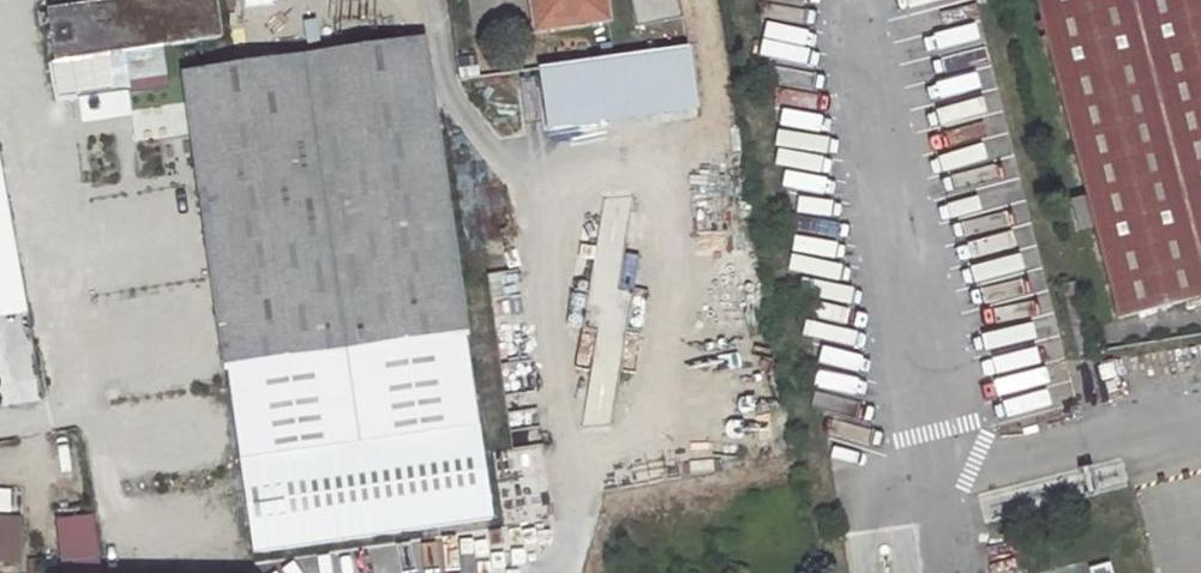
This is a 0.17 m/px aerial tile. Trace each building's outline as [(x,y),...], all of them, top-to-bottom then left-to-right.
[(48,13),(56,63),(220,39),(214,0),(140,0),(48,13)] [(547,6),(538,7),(542,31),(607,22),(604,0),(547,0),(547,6)] [(675,0),(633,0),(638,25),(678,16),(675,0)] [(1089,197),(1071,202),(1078,233),(1096,229),(1119,320),(1200,299),(1200,0),(1039,0),(1089,197)] [(532,8),(536,32),(542,31),(538,7),(532,8)] [(423,42),(184,76),(188,107),(193,143),(180,145),(183,166),(196,164),(201,199),(207,246),(227,374),(465,339),(423,42)] [(685,52),(539,72),(547,131),(694,111),(685,52)] [(188,107),(174,109),(180,145),(193,143),(188,107)] [(25,315),(0,166),(0,319),(25,315)] [(96,563),(92,517),(54,520),(57,566),(96,563)] [(1091,565),(1093,572),(1115,572),(1111,559),(1091,565)]
